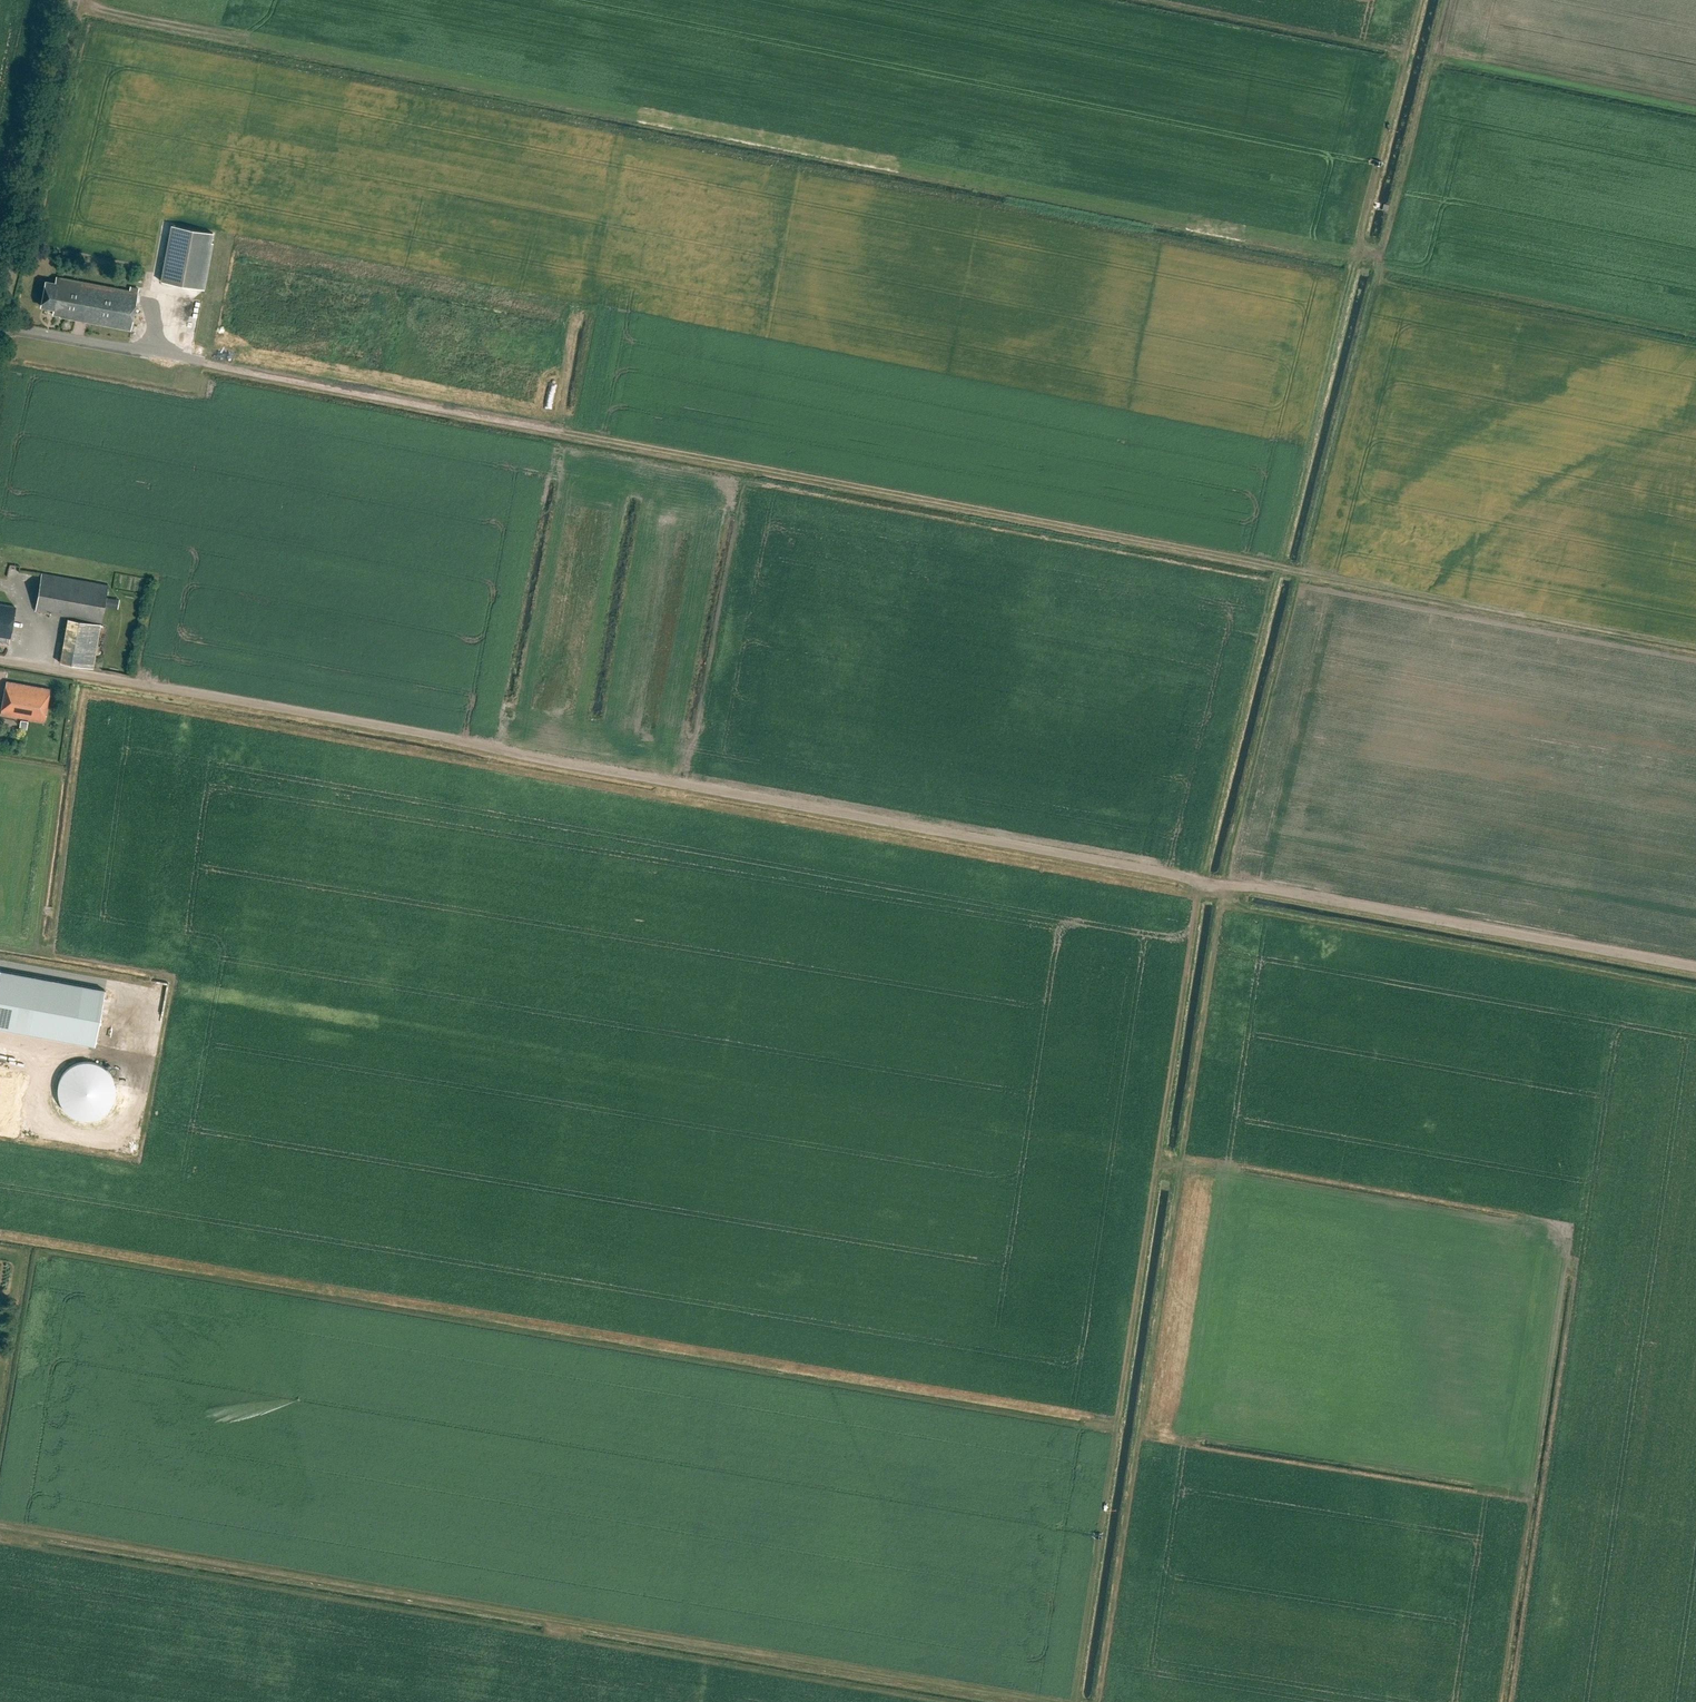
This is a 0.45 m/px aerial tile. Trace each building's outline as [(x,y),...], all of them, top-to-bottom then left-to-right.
[(172,225),(162,281),(202,288),(213,232),(172,225)] [(42,306),(54,309),(53,315),(60,316),(60,317),(131,331),(139,292),(57,277),(56,284),(47,282),(42,306)] [(42,573),(36,611),(102,622),(108,585),(42,573)] [(119,607),(119,598),(107,597),(107,606),(119,607)] [(10,637),(16,607),(0,604),(0,636),(10,637)] [(67,619),(59,663),(93,669),(101,625),(67,619)] [(7,681),(1,714),(45,722),(50,689),(7,681)] [(0,971),(0,1028),(95,1046),(105,990),(0,971)] [(120,1101),(95,1056),(53,1079),(79,1124),(120,1101)] [(27,1070),(0,1065),(0,1132),(19,1136),(27,1070)]
